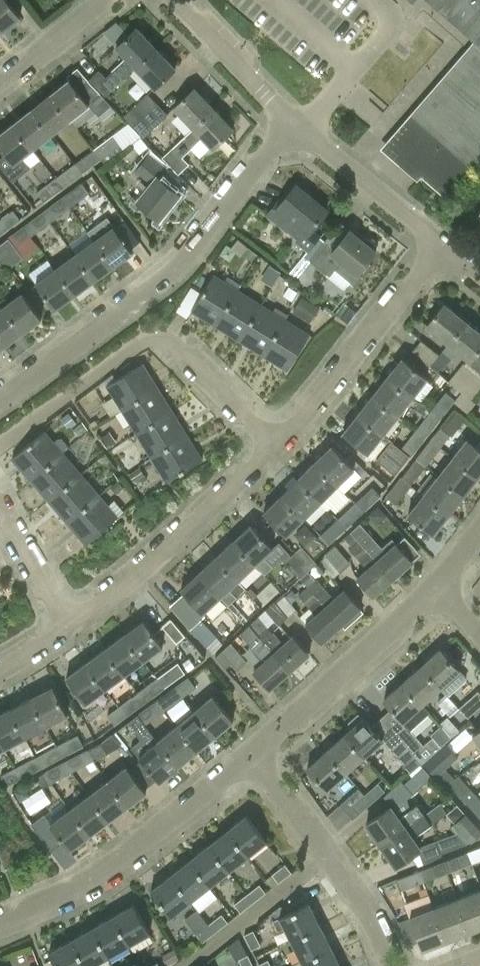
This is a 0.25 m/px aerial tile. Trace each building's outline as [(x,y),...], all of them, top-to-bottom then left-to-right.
[(1,32),(20,17),(7,0),(0,0),(0,31),(1,32)] [(479,31),(479,0),(445,0),(479,31)] [(117,46),(127,57),(106,77),(99,69),(88,80),(104,97),(136,67),(137,67),(157,49),(137,27),(117,46)] [(176,69),(157,49),(137,67),(156,88),(176,69)] [(393,153),(448,201),(479,164),(479,52),(393,153)] [(69,79),(50,95),(69,120),(76,128),(96,112),(99,116),(112,106),(104,97),(88,80),(78,68),(67,76),(69,79)] [(175,107),(194,127),(214,108),(194,88),(175,107)] [(124,117),(134,128),(158,104),(147,93),(124,117)] [(52,134),(69,120),(50,95),(32,108),(52,134)] [(168,114),(158,104),(134,128),(145,138),(168,114)] [(33,149),(52,134),(32,108),(13,123),(33,149)] [(182,157),(203,137),(214,148),(234,129),(214,108),(194,127),(162,157),(178,175),(189,164),(182,157)] [(22,157),(33,149),(13,123),(0,133),(0,145),(6,153),(0,158),(0,165),(13,182),(30,168),(22,157)] [(128,123),(93,149),(101,160),(104,164),(140,136),(128,123)] [(82,174),(101,160),(93,149),(74,164),(82,174)] [(160,219),(180,195),(160,177),(167,169),(150,155),(136,172),(152,185),(138,201),(160,219)] [(74,164),(55,178),(63,188),(82,174),(74,164)] [(91,176),(62,197),(70,207),(88,194),(94,202),(105,194),(91,176)] [(44,202),(63,188),(55,178),(36,192),(44,202)] [(311,231),(326,211),(295,186),(282,203),(279,200),(266,217),(297,241),(295,243),(308,253),(320,238),(311,231)] [(62,197),(43,211),(51,222),(70,207),(62,197)] [(0,219),(0,231),(2,234),(21,220),(13,209),(0,219)] [(32,236),(51,222),(43,211),(24,226),(32,236)] [(88,232),(94,241),(113,267),(133,252),(129,247),(115,228),(108,218),(88,232)] [(124,222),(115,228),(129,247),(138,241),(124,222)] [(19,246),(32,236),(24,226),(11,235),(19,246)] [(359,273),(377,251),(376,250),(379,247),(370,239),(367,242),(351,229),(334,250),(325,242),(309,261),(329,277),(335,269),(355,285),(363,276),(359,273)] [(0,244),(0,263),(5,270),(23,257),(8,238),(0,244)] [(308,253),(304,257),(309,261),(325,242),(320,238),(308,253)] [(94,241),(75,255),(94,281),(113,267),(94,241)] [(75,255),(56,269),(74,295),(94,281),(75,255)] [(272,287),(281,272),(269,265),(260,279),(272,287)] [(55,309),(74,295),(56,269),(36,283),(55,309)] [(191,311),(216,326),(238,290),(214,275),(191,311)] [(261,305),(238,290),(216,326),(239,341),(261,305)] [(23,293),(3,307),(22,333),(42,319),(23,293)] [(320,307),(302,296),(293,311),(311,322),(320,307)] [(427,326),(448,343),(467,321),(445,303),(427,326)] [(285,320),(261,305),(239,341),(263,355),(285,320)] [(349,305),(340,317),(349,324),(358,312),(349,305)] [(0,309),(0,345),(2,348),(22,333),(3,307),(0,309)] [(309,335),(285,320),(263,355),(287,370),(309,335)] [(479,349),(479,332),(467,321),(448,343),(443,349),(450,355),(455,348),(468,358),(471,361),(479,349)] [(439,355),(421,340),(412,351),(429,366),(439,355)] [(403,357),(388,377),(413,397),(428,377),(403,357)] [(449,381),(461,391),(477,370),(466,361),(449,381)] [(107,385),(122,409),(158,387),(143,363),(107,385)] [(477,370),(461,391),(462,392),(455,399),(454,401),(468,412),(476,402),(472,399),(479,388),(479,372),(477,370)] [(388,377),(373,395),(398,415),(413,397),(388,377)] [(173,411),(158,387),(122,409),(136,433),(173,411)] [(446,392),(431,411),(440,419),(455,399),(446,392)] [(384,434),(398,415),(373,395),(359,414),(384,434)] [(187,435),(173,411),(136,433),(151,457),(187,435)] [(426,437),(440,419),(431,411),(416,429),(426,437)] [(369,453),(384,434),(359,414),(343,433),(369,453)] [(441,426),(429,440),(440,448),(451,435),(441,426)] [(412,456),(426,437),(416,429),(402,448),(412,456)] [(12,459),(31,481),(63,454),(44,432),(12,459)] [(202,460),(187,435),(151,457),(166,482),(202,460)] [(453,458),(477,477),(479,473),(479,448),(468,439),(453,458)] [(429,440),(415,459),(425,467),(440,448),(429,440)] [(333,445),(315,462),(344,492),(362,475),(333,445)] [(81,475),(63,454),(31,481),(49,502),(81,475)] [(462,496),(477,477),(453,458),(438,477),(462,496)] [(415,459),(400,477),(411,486),(425,467),(415,459)] [(315,462),(298,479),(320,501),(327,509),(330,507),(335,512),(350,498),(344,492),(315,462)] [(99,496),(81,475),(49,502),(67,524),(99,496)] [(397,504),(411,486),(400,477),(385,496),(386,496),(381,502),(393,515),(400,507),(397,504)] [(448,515),(462,496),(438,477),(424,496),(448,515)] [(303,518),(320,501),(298,479),(281,495),(303,518)] [(373,486),(355,503),(364,512),(382,495),(373,486)] [(286,534),(303,518),(281,495),(264,512),(286,534)] [(118,518),(99,496),(67,524),(86,545),(118,518)] [(433,534),(448,515),(424,496),(409,515),(433,534)] [(355,503),(338,519),(347,528),(364,512),(355,503)] [(338,519),(320,536),(329,545),(347,528),(338,519)] [(252,523),(234,540),(254,564),(264,575),(273,567),(263,556),(273,546),(252,523)] [(361,523),(351,532),(350,532),(351,533),(392,579),(412,561),(392,539),(382,547),(361,523)] [(373,596),(392,579),(351,533),(345,539),(352,547),(350,548),(368,569),(357,578),(373,596)] [(306,542),(301,547),(313,560),(329,545),(320,536),(309,546),(306,542)] [(237,580),(254,564),(234,540),(216,556),(237,580)] [(335,546),(325,556),(340,571),(350,561),(335,546)] [(317,563),(313,560),(301,547),(285,562),(301,578),(308,572),(307,571),(317,563)] [(237,596),(229,587),(237,580),(216,556),(199,573),(220,596),(221,595),(229,604),(237,596)] [(340,571),(325,556),(318,562),(333,578),(340,571)] [(314,579),(308,572),(301,578),(307,586),(306,587),(341,625),(361,608),(345,589),(334,598),(316,578),(314,579)] [(202,612),(220,596),(199,573),(181,589),(184,592),(171,605),(191,629),(206,616),(202,612)] [(262,607),(279,591),(270,582),(254,598),(262,607)] [(297,594),(315,615),(304,624),(320,643),(341,625),(306,587),(297,594)] [(289,616),(297,609),(285,596),(277,603),(289,616)] [(274,602),(265,610),(275,621),(279,625),(288,616),(274,602)] [(257,617),(248,625),(289,671),(309,653),(292,635),(283,644),(258,616),(257,617)] [(186,635),(171,618),(162,626),(177,643),(186,635)] [(145,620),(125,635),(143,660),(163,645),(145,620)] [(270,688),(289,671),(248,625),(240,633),(252,646),(250,648),(263,662),(254,670),(270,688)] [(125,635),(106,649),(124,674),(143,660),(125,635)] [(242,655),(249,649),(238,635),(230,640),(242,655)] [(221,652),(238,670),(247,661),(231,643),(221,652)] [(440,648),(421,666),(439,687),(459,669),(440,648)] [(105,688),(124,674),(106,649),(87,663),(105,688)] [(86,703),(105,688),(87,663),(67,677),(86,703)] [(178,663),(158,677),(166,688),(185,673),(178,663)] [(421,704),(439,687),(421,666),(402,683),(421,704)] [(146,703),(166,688),(158,677),(138,692),(146,703)] [(174,688),(182,697),(196,687),(189,677),(174,688)] [(403,721),(421,704),(402,683),(384,700),(403,721)] [(54,687),(32,698),(46,726),(68,715),(54,687)] [(174,688),(155,702),(163,712),(182,697),(174,688)] [(478,690),(458,708),(467,718),(479,706),(479,693),(478,690)] [(138,692),(119,706),(127,717),(146,703),(138,692)] [(213,696),(194,711),(214,735),(233,720),(213,696)] [(32,698),(11,709),(25,737),(46,726),(32,698)] [(145,725),(163,712),(155,702),(138,715),(145,725)] [(115,726),(127,717),(119,706),(107,715),(115,726)] [(0,715),(0,740),(4,748),(25,737),(11,709),(0,715)] [(194,711),(176,726),(195,750),(214,735),(194,711)] [(346,734),(344,735),(363,757),(382,739),(364,718),(363,719),(358,713),(348,722),(353,728),(346,734)] [(131,747),(141,760),(135,765),(150,785),(157,779),(158,781),(177,765),(158,741),(145,725),(138,715),(128,722),(140,740),(131,747)] [(460,730),(459,729),(448,716),(439,723),(451,737),(459,730),(460,730)] [(398,735),(422,763),(423,762),(441,746),(432,736),(423,744),(404,724),(395,732),(398,735)] [(176,726),(158,741),(177,765),(195,750),(176,726)] [(479,745),(479,728),(472,734),(479,745)] [(87,750),(93,761),(107,754),(122,746),(113,734),(101,743),(87,750)] [(78,735),(57,746),(63,757),(84,746),(78,735)] [(345,773),(363,757),(344,735),(326,752),(345,773)] [(420,764),(422,763),(398,735),(388,745),(405,763),(402,766),(409,774),(420,764)] [(445,742),(441,746),(423,762),(436,776),(457,757),(445,742)] [(41,768),(63,757),(57,746),(35,757),(41,768)] [(87,750),(65,762),(71,773),(93,761),(87,750)] [(326,789),(345,773),(326,752),(307,768),(326,789)] [(35,757),(15,768),(20,779),(41,768),(35,757)] [(65,762),(43,773),(49,784),(50,785),(71,773),(65,762)] [(420,764),(409,774),(412,777),(404,783),(413,794),(432,776),(420,764)] [(135,765),(129,770),(126,766),(106,781),(125,807),(145,791),(144,790),(150,785),(135,765)] [(6,786),(20,779),(15,768),(0,776),(6,786)] [(49,784),(43,773),(37,776),(41,785),(47,786),(50,785),(49,784)] [(450,785),(467,803),(477,795),(459,776),(458,777),(450,785)] [(106,781),(88,795),(107,820),(125,807),(106,781)] [(364,795),(371,802),(384,791),(377,783),(364,795)] [(352,819),(371,802),(364,795),(359,788),(340,805),(352,819)] [(88,835),(107,820),(88,795),(69,810),(88,835)] [(479,818),(479,799),(477,795),(467,803),(479,818)] [(432,824),(432,823),(447,813),(440,802),(425,813),(381,843),(396,865),(411,855),(413,858),(419,854),(423,864),(430,861),(442,855),(441,853),(467,844),(469,841),(458,829),(455,831),(456,833),(419,847),(413,838),(432,824)] [(366,823),(381,843),(425,813),(418,804),(398,817),(391,806),(366,823)] [(69,849),(88,835),(69,810),(51,823),(45,814),(31,824),(51,851),(63,841),(69,849)] [(458,829),(469,841),(471,843),(479,834),(479,828),(465,812),(453,824),(458,829)] [(246,816),(227,831),(247,857),(266,842),(246,816)] [(228,872),(247,857),(227,831),(208,846),(228,872)] [(210,887),(228,872),(208,846),(189,861),(210,887)] [(467,852),(472,864),(479,861),(479,847),(467,852)] [(467,852),(443,861),(448,873),(472,864),(467,852)] [(191,902),(210,887),(189,861),(171,876),(191,902)] [(443,861),(419,869),(424,882),(448,873),(443,861)] [(272,887),(279,882),(292,872),(285,864),(272,874),(272,873),(265,879),(272,887)] [(401,891),(424,882),(419,869),(396,878),(401,891)] [(172,917),(191,902),(171,876),(151,891),(172,917)] [(266,892),(259,884),(246,894),(253,903),(266,892)] [(479,928),(479,890),(458,899),(470,932),(479,928)] [(253,903),(246,894),(234,904),(240,912),(253,903)] [(423,950),(447,941),(435,908),(430,895),(406,904),(411,917),(410,917),(423,950)] [(458,899),(435,908),(447,941),(470,932),(458,899)] [(133,903),(112,915),(129,945),(150,932),(133,903)] [(308,903),(288,913),(281,905),(272,911),(276,919),(273,921),(278,930),(283,927),(290,940),(319,925),(308,903)] [(208,924),(202,917),(197,910),(185,919),(202,942),(215,932),(209,924),(208,924)] [(209,924),(215,932),(228,922),(228,921),(221,914),(216,918),(209,924)] [(108,957),(129,945),(112,915),(91,927),(108,957)] [(290,940),(301,961),(330,946),(319,925),(290,940)] [(108,957),(91,927),(70,939),(85,965),(92,965),(108,957)] [(261,945),(254,931),(244,935),(252,950),(261,945)] [(70,939),(48,952),(57,965),(85,965),(70,939)] [(303,965),(340,965),(330,946),(301,961),(303,965)] [(139,963),(133,952),(124,957),(129,965),(141,965),(139,963)] [(248,955),(239,959),(242,965),(253,965),(248,955)]
